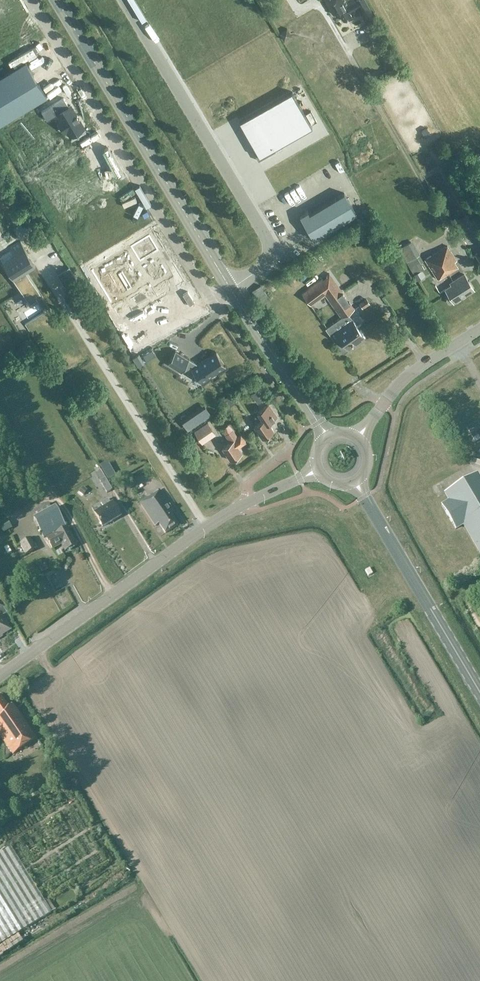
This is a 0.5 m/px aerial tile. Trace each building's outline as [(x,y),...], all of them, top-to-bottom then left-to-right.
[(333,15),(338,12),(343,21),(352,17),(350,14),(360,8),(366,19),(373,15),(365,0),(358,0),(356,1),(357,2),(348,6),(345,0),(325,0),(333,15)] [(0,77),(0,124),(46,96),(26,62),(0,77)] [(292,91),(240,121),(253,145),(255,149),(253,150),(258,161),(275,151),(274,148),(312,127),(292,91)] [(57,113),(70,105),(65,96),(42,110),(47,119),(57,113)] [(60,118),(57,120),(65,134),(68,132),(70,136),(84,127),(70,105),(57,113),(60,118)] [(436,153),(445,168),(452,164),(444,148),(436,153)] [(81,153),(34,181),(59,224),(106,196),(81,153)] [(308,211),(300,216),(301,218),(314,239),(356,213),(344,193),(309,213),(308,211)] [(129,203),(107,217),(115,231),(137,217),(129,203)] [(149,236),(92,272),(111,304),(150,280),(154,286),(171,276),(159,256),(157,257),(155,253),(158,251),(149,236)] [(25,324),(42,351),(67,335),(43,297),(31,280),(23,266),(32,260),(20,241),(10,247),(15,256),(5,262),(23,290),(22,291),(28,302),(35,297),(44,311),(25,324)] [(420,272),(424,269),(417,257),(419,255),(411,241),(398,249),(416,279),(422,276),(420,272)] [(437,279),(457,267),(454,262),(456,260),(446,246),(424,260),(437,279)] [(58,277),(65,287),(76,279),(70,269),(58,277)] [(338,288),(330,276),(328,273),(325,275),(326,277),(322,280),(322,279),(302,293),(311,306),(324,296),(326,298),(338,314),(341,319),(343,318),(346,322),(333,332),(340,340),(335,344),(344,354),(365,337),(347,314),(354,309),(338,288)] [(445,289),(450,295),(446,298),(446,300),(448,303),(450,304),(474,289),(464,274),(449,283),(451,285),(445,289)] [(269,299),(261,286),(260,286),(252,291),(261,304),(269,299)] [(362,309),(369,304),(366,299),(359,304),(362,309)] [(175,350),(167,363),(191,378),(194,373),(201,383),(225,367),(215,352),(198,364),(175,350)] [(247,386),(252,393),(250,394),(257,404),(266,398),(263,393),(265,392),(261,387),(258,389),(254,382),(247,386)] [(238,402),(233,394),(224,399),(230,407),(238,402)] [(263,438),(274,431),(269,423),(277,417),(269,405),(257,412),(262,420),(254,425),(263,438)] [(194,432),(202,443),(215,435),(207,423),(194,432)] [(221,429),(225,435),(230,442),(222,447),(231,460),(242,452),(238,447),(246,442),(241,434),(238,436),(229,423),(221,429)] [(99,481),(107,494),(112,490),(105,479),(99,468),(94,471),(96,474),(96,475),(100,481),(99,481)] [(477,475),(445,493),(450,501),(442,506),(456,529),(464,525),(479,553),(479,481),(477,475)] [(166,534),(178,525),(172,516),(175,514),(160,490),(140,504),(155,527),(159,524),(166,534)] [(103,527),(121,517),(113,502),(110,504),(108,499),(101,504),(103,508),(95,513),(103,527)] [(33,519),(44,539),(66,527),(56,507),(33,519)] [(3,533),(11,527),(8,522),(0,528),(3,533)] [(65,552),(77,546),(68,528),(47,539),(52,550),(62,545),(65,552)] [(37,550),(31,540),(20,546),(26,556),(37,550)] [(42,572),(38,567),(32,570),(36,575),(42,572)] [(0,602),(0,639),(2,638),(1,636),(10,631),(2,617),(7,614),(0,602)] [(0,696),(0,736),(12,755),(37,739),(13,704),(8,707),(1,696),(0,696)] [(0,853),(0,945),(55,911),(49,901),(45,903),(10,847),(0,853)]
